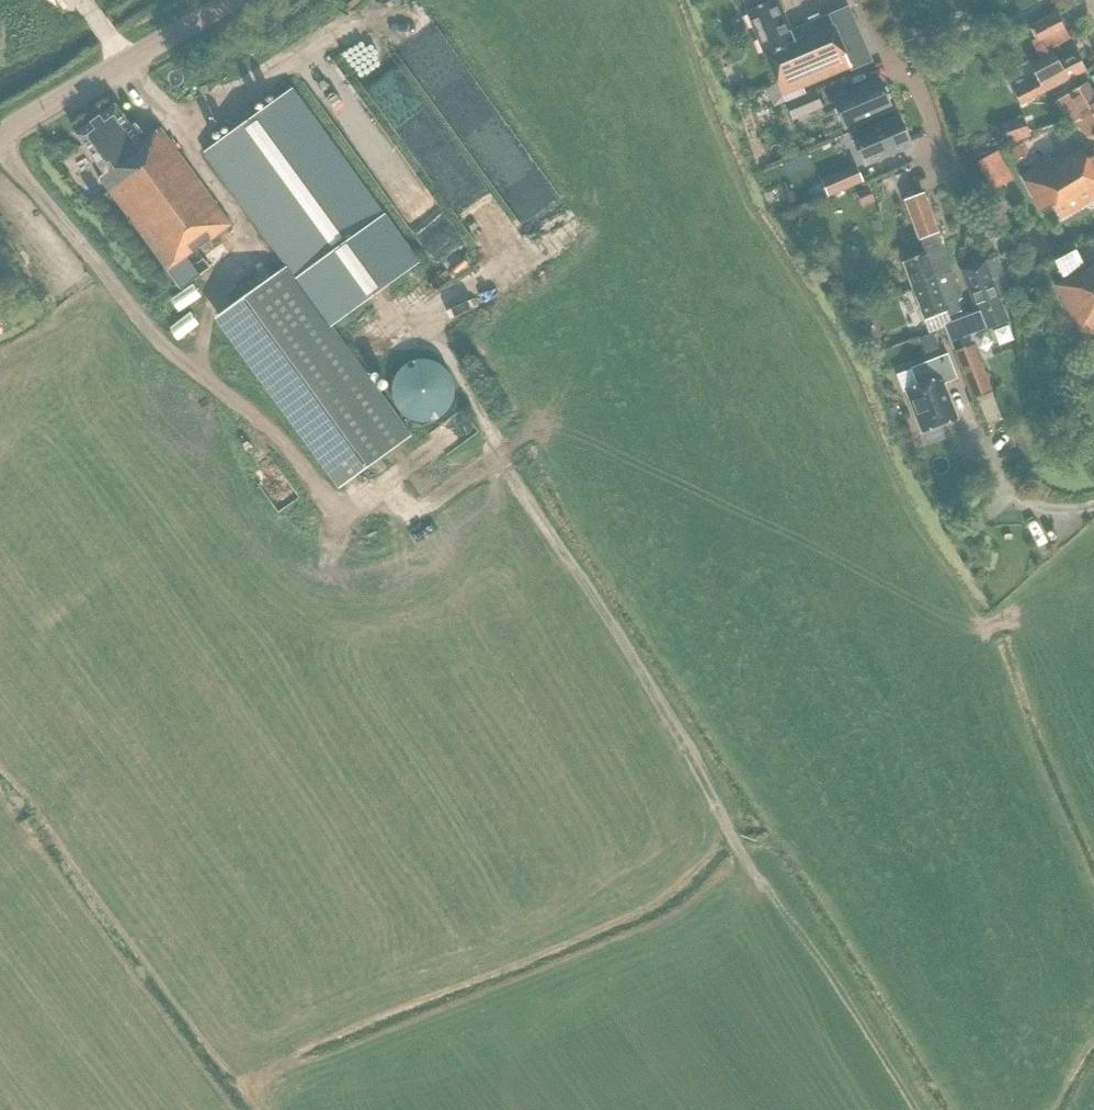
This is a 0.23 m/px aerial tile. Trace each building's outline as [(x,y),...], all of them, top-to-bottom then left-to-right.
[(747,12),(745,13),(765,58),(796,45),(791,32),(777,0),(742,0),(747,12)] [(796,45),(765,58),(776,84),(783,98),(850,69),(851,71),(871,62),(848,8),(791,32),(796,45)] [(1020,105),(1057,86),(1086,71),(1076,53),(1059,62),(1057,60),(1052,49),(1069,40),(1055,11),(1028,25),(1035,39),(1030,41),(1039,58),(1028,64),(1033,72),(1038,81),(1014,93),(1020,105)] [(995,42),(999,51),(1013,45),(1009,36),(995,42)] [(915,41),(902,44),(907,63),(920,59),(915,41)] [(879,81),(833,101),(845,129),(891,109),(879,81)] [(1092,137),(1093,135),(1093,96),(1086,83),(1067,94),(1078,114),(1075,115),(1088,139),(1092,137)] [(776,84),(768,87),(777,106),(785,103),(783,98),(776,84)] [(805,95),(803,89),(802,89),(783,98),(785,103),(785,104),(805,95)] [(383,216),(292,90),(204,154),(285,267),(214,319),(338,489),(408,438),(329,329),(419,264),(384,216),(383,216)] [(805,95),(785,104),(793,121),(823,109),(815,91),(805,95)] [(143,141),(139,139),(115,107),(75,135),(104,174),(99,178),(181,290),(210,269),(197,250),(230,225),(159,129),(143,141)] [(1032,135),(1026,119),(1025,117),(1000,126),(1006,145),(1032,135)] [(865,166),(911,146),(899,118),(853,138),(865,166)] [(1079,144),(1018,178),(1038,215),(1054,206),(1061,218),(1093,200),(1093,157),(1088,161),(1079,144)] [(998,151),(977,163),(993,192),(1014,180),(998,151)] [(855,166),(821,181),(822,184),(828,198),(863,183),(857,169),(855,166)] [(916,189),(931,183),(926,171),(911,177),(916,189)] [(865,188),(856,192),(862,207),(871,204),(874,202),(875,202),(868,187),(867,187),(865,188)] [(949,317),(959,313),(957,308),(955,309),(953,303),(962,300),(923,194),(905,201),(924,254),(903,262),(925,321),(947,312),(949,317)] [(212,268),(230,254),(222,243),(204,257),(212,268)] [(1064,277),(1084,267),(1075,251),(1056,261),(1064,277)] [(983,332),(1007,323),(998,299),(1009,295),(996,258),(961,271),(976,313),(983,331),(983,332)] [(1093,332),(1093,267),(1056,287),(1078,328),(1076,329),(1083,339),(1093,332)] [(949,344),(983,331),(976,313),(943,326),(949,344)] [(933,334),(919,338),(925,354),(938,349),(933,334)] [(991,393),(973,344),(954,352),(972,400),(991,393)] [(921,433),(957,420),(943,385),(957,380),(948,354),(910,369),(917,387),(905,392),(921,433)] [(448,372),(446,369),(443,366),(441,365),(439,364),(437,362),(433,361),(428,360),(424,359),(418,360),(413,361),(409,363),(406,365),(404,366),(402,368),(400,369),(399,371),(397,373),(396,375),(395,378),(393,381),(393,383),(392,385),(392,388),(392,391),(392,393),(392,397),(393,400),(394,403),(396,407),(397,409),(400,413),(403,415),(405,417),(409,419),(413,421),(415,422),(418,422),(422,423),(425,423),(430,422),(435,421),(438,419),(441,417),(445,414),(447,411),(449,409),(451,405),(453,403),(454,399),(455,396),(455,393),(455,390),(455,388),(454,385),(454,383),(453,381),(452,378),(451,376),(450,374),(448,372)]
